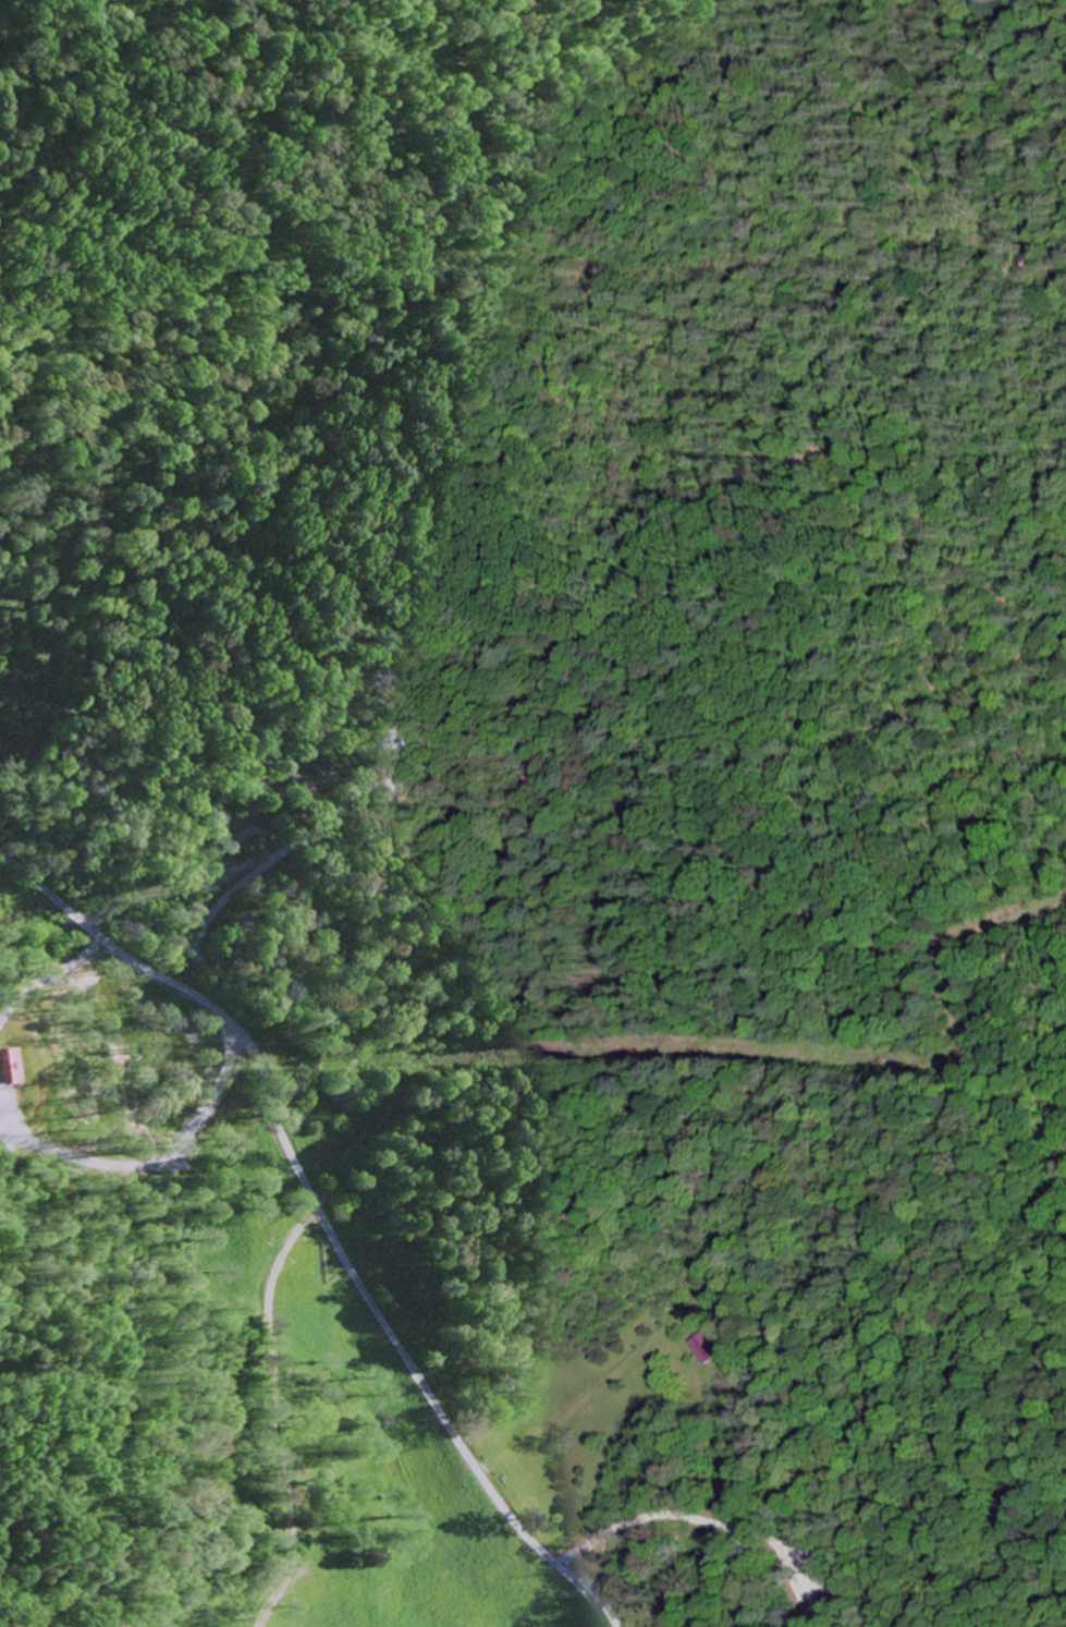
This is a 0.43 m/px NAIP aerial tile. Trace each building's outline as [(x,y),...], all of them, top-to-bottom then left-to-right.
[(21,1082),(20,1047),(3,1048),(5,1082),(21,1082)] [(703,1364),(717,1356),(703,1332),(690,1340),(703,1364)]
